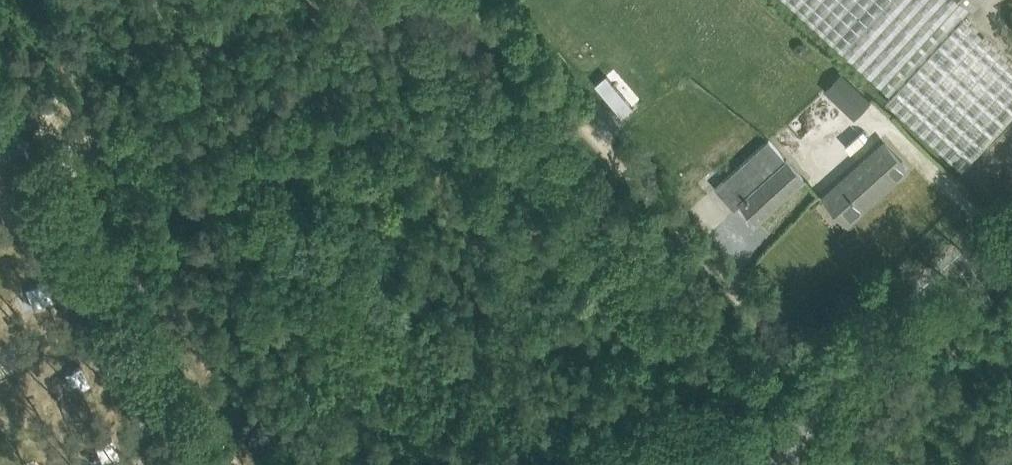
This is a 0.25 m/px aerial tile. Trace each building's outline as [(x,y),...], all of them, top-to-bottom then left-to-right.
[(915,116),(911,121),(963,169),(1011,116),(1011,61),(964,17),(980,0),(792,0),(915,116)] [(854,117),(870,100),(841,72),(825,90),(854,117)] [(608,75),(596,84),(621,114),(623,112),(625,112),(630,108),(630,106),(633,104),(608,75)] [(742,203),(758,220),(804,178),(769,139),(715,187),(735,209),(742,203)] [(847,221),(907,167),(885,143),(826,196),(847,221)]
